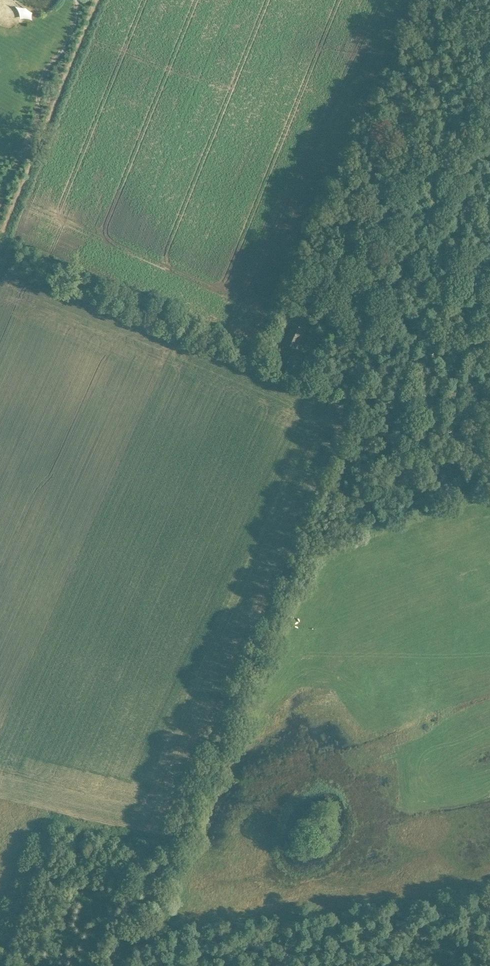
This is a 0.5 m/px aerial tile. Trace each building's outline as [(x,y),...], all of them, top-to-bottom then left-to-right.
[(306,287),(301,298),(316,305),(321,294),(306,287)] [(312,312),(297,305),(294,312),(309,319),(312,312)] [(296,347),(305,328),(295,324),(295,325),(294,325),(286,342),(287,342),(287,343),(296,347)]
